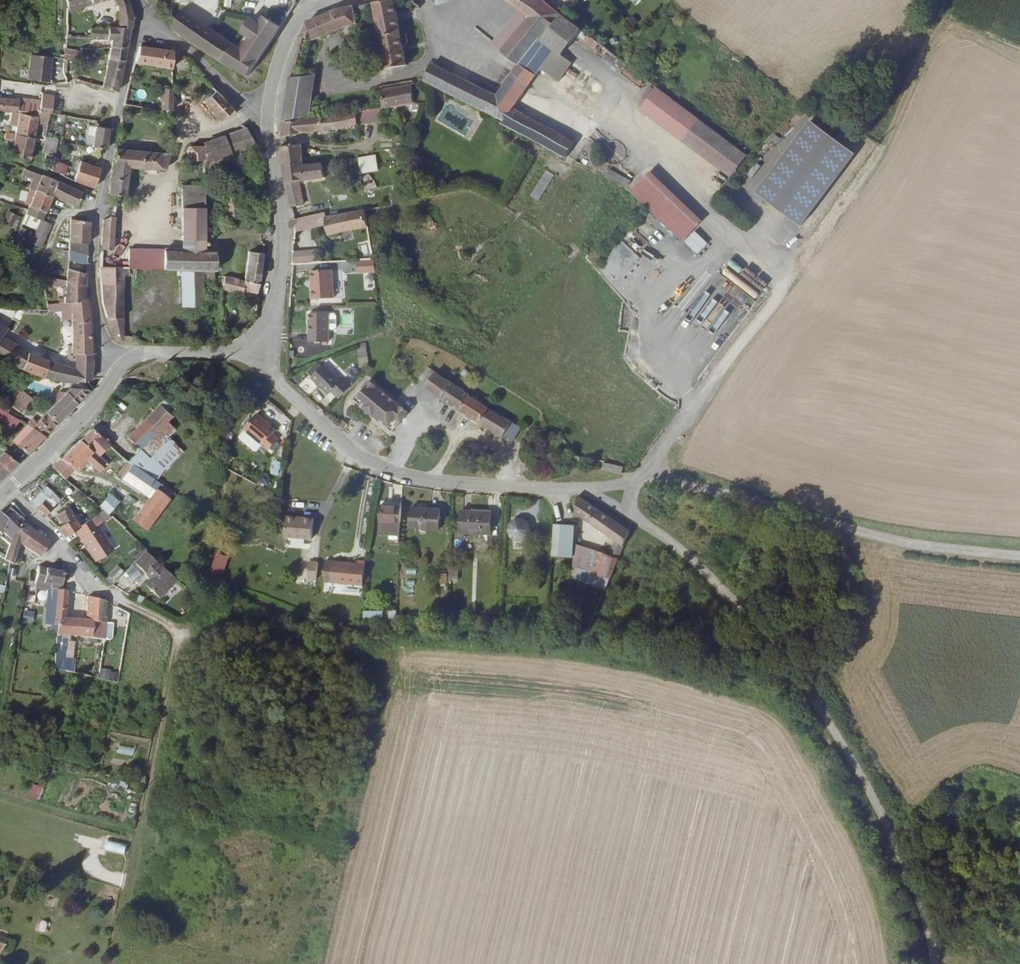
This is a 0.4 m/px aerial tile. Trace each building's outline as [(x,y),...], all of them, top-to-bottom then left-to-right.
[(68,8),(100,0),(66,0),(68,8)] [(394,0),(388,0),(375,2),(388,67),(388,68),(407,64),(403,45),(406,44),(409,40),(408,34),(404,32),(401,32),(394,0)] [(409,11),(424,7),(424,5),(420,4),(417,3),(414,0),(405,0),(409,11)] [(520,11),(529,18),(502,51),(519,65),(513,74),(497,95),(434,63),(434,65),(426,80),(503,119),(501,122),(544,145),(568,158),(576,142),(513,108),(529,85),(535,76),(540,69),(554,50),(563,56),(578,38),(583,43),(591,35),(570,16),(547,0),(505,0),(520,11)] [(127,2),(117,4),(120,18),(120,20),(132,20),(129,11),(127,2)] [(356,13),(367,10),(365,4),(354,6),(356,13)] [(345,8),(337,9),(308,21),(303,36),(313,41),(352,24),(359,21),(356,13),(354,6),(345,8)] [(183,11),(177,20),(172,27),(249,77),(282,26),(264,15),(259,23),(242,49),(238,47),(183,11)] [(502,51),(529,18),(520,11),(493,45),(502,51)] [(242,30),(247,33),(238,47),(242,49),(259,23),(255,21),(250,18),(242,30)] [(132,20),(120,20),(118,28),(130,27),(131,23),(132,20)] [(102,28),(102,30),(97,30),(96,36),(91,36),(91,40),(111,40),(110,48),(127,46),(128,38),(130,30),(130,27),(118,28),(108,28),(102,28)] [(591,35),(583,43),(594,52),(601,45),(591,35)] [(102,89),(118,92),(122,71),(127,46),(110,48),(106,48),(104,56),(108,57),(102,88),(102,89)] [(140,46),(135,63),(172,69),(173,51),(156,49),(140,46)] [(81,51),(65,50),(64,59),(80,60),(81,51)] [(563,56),(554,50),(540,69),(558,82),(572,63),(563,56)] [(51,57),(30,54),(27,78),(48,81),(51,57)] [(626,69),(622,73),(639,86),(642,81),(626,69)] [(316,77),(293,73),(290,88),(286,120),(309,116),(316,77)] [(412,100),(413,84),(413,82),(384,87),(386,105),(412,100)] [(24,84),(24,92),(41,92),(40,83),(24,84)] [(172,108),(172,87),(163,85),(161,91),(161,108),(162,108),(172,108)] [(698,117),(655,87),(640,110),(683,139),(698,117)] [(144,89),(135,91),(136,99),(146,97),(144,89)] [(233,111),(217,93),(205,103),(221,122),(233,111)] [(40,103),(20,100),(19,103),(1,100),(2,97),(0,96),(0,112),(16,115),(37,118),(40,103)] [(37,118),(49,120),(50,113),(53,103),(54,98),(41,96),(40,103),(37,118)] [(383,117),(382,105),(355,110),(357,122),(382,117),(383,117)] [(446,108),(439,120),(463,134),(470,122),(446,108)] [(357,122),(355,110),(331,114),(334,129),(357,123),(357,122)] [(284,138),(302,135),(334,129),(331,114),(308,118),(286,122),(285,130),(284,138)] [(16,135),(34,138),(37,124),(48,125),(49,120),(37,118),(16,115),(14,126),(18,127),(16,135)] [(733,174),(748,152),(698,117),(683,139),(733,174)] [(815,123),(760,194),(803,227),(858,155),(815,123)] [(110,129),(96,126),(92,148),(106,150),(110,129)] [(203,145),(203,154),(227,148),(227,152),(255,145),(245,130),(207,141),(203,145)] [(5,141),(6,141),(5,143),(8,144),(9,141),(15,143),(16,137),(6,135),(5,141)] [(16,137),(15,143),(12,157),(13,158),(13,160),(26,162),(27,160),(29,161),(34,138),(16,135),(16,137)] [(44,165),(52,170),(53,157),(56,140),(48,140),(46,154),(44,165)] [(203,154),(203,145),(189,146),(186,151),(186,159),(203,159),(203,154)] [(255,145),(227,152),(229,159),(233,158),(232,153),(242,150),(256,146),(255,145)] [(286,165),(304,164),(305,164),(304,146),(285,147),(285,158),(286,165)] [(227,148),(203,154),(203,159),(203,166),(229,159),(227,152),(227,148)] [(165,154),(115,150),(107,195),(122,197),(127,171),(148,172),(148,169),(162,169),(167,154),(165,154)] [(361,173),(379,171),(377,155),(359,156),(361,173)] [(56,160),(52,170),(63,174),(67,164),(56,160)] [(75,182),(94,188),(100,168),(80,162),(75,176),(67,174),(66,175),(64,174),(63,177),(75,182)] [(315,177),(325,174),(323,162),(313,165),(315,177)] [(752,177),(760,166),(756,162),(747,174),(752,177)] [(313,165),(305,166),(304,164),(286,165),(287,180),(286,181),(286,184),(287,184),(291,202),(292,206),(306,203),(300,179),(315,177),(313,165)] [(51,196),(56,182),(49,179),(27,169),(24,167),(21,172),(39,181),(35,190),(51,196)] [(546,170),(530,196),(539,201),(554,175),(546,170)] [(621,178),(611,172),(606,179),(617,185),(621,178)] [(631,181),(622,176),(621,178),(617,185),(622,187),(624,185),(630,184),(631,181)] [(639,193),(639,188),(649,185),(644,179),(632,191),(636,196),(639,193)] [(76,205),(82,192),(56,182),(51,196),(76,205)] [(179,183),(179,248),(112,247),(114,217),(103,220),(100,269),(129,269),(163,270),(177,270),(210,270),(212,270),(212,249),(203,249),(203,182),(179,183)] [(644,203),(682,240),(694,228),(649,185),(639,188),(639,193),(636,196),(639,198),(644,203)] [(29,208),(44,215),(48,206),(51,196),(35,190),(30,188),(27,198),(32,200),(29,208)] [(0,196),(0,201),(11,205),(20,208),(24,209),(25,205),(0,196)] [(14,227),(20,208),(11,205),(4,223),(14,227)] [(26,216),(41,221),(42,221),(44,215),(29,208),(28,210),(26,216)] [(369,227),(365,211),(365,210),(327,218),(326,218),(329,235),(369,227)] [(37,231),(41,221),(26,216),(22,225),(37,231)] [(69,243),(87,244),(87,243),(88,234),(88,222),(70,219),(69,242),(69,243)] [(37,231),(36,234),(37,234),(46,237),(50,225),(42,221),(41,221),(37,231)] [(67,254),(70,254),(87,255),(87,244),(69,243),(67,254)] [(250,245),(248,254),(264,255),(266,245),(250,245)] [(317,249),(293,250),(293,263),(318,262),(317,249)] [(70,273),(67,283),(85,287),(86,273),(87,255),(70,254),(70,273)] [(241,282),(220,275),(220,288),(240,295),(241,291),(256,294),(264,255),(248,254),(241,282)] [(375,260),(358,260),(357,273),(377,273),(375,260)] [(333,297),(332,268),(310,269),(311,297),(333,297)] [(758,275),(750,268),(744,275),(752,282),(758,275)] [(100,269),(103,304),(107,317),(123,317),(122,277),(129,277),(129,269),(100,269)] [(181,276),(185,345),(204,346),(200,279),(211,279),(210,270),(177,270),(177,276),(181,276)] [(375,290),(375,274),(364,274),(364,290),(375,290)] [(769,283),(761,276),(755,284),(763,291),(769,283)] [(617,283),(627,297),(632,294),(622,280),(617,283)] [(67,283),(63,302),(63,303),(71,302),(85,300),(85,293),(85,287),(67,283)] [(42,382),(85,383),(90,379),(90,370),(90,361),(90,343),(91,320),(87,299),(85,300),(71,302),(71,307),(71,348),(69,348),(68,352),(71,353),(71,354),(74,354),(75,361),(75,370),(70,370),(47,361),(28,355),(0,337),(0,357),(42,382)] [(47,305),(48,311),(60,311),(60,308),(60,303),(47,305)] [(329,313),(309,313),(309,341),(329,341),(329,313)] [(0,325),(0,337),(28,355),(47,361),(51,352),(0,325)] [(367,347),(358,348),(359,358),(368,357),(367,347)] [(473,382),(445,363),(437,375),(465,394),(473,382)] [(343,382),(324,364),(310,377),(329,395),(332,392),(343,382)] [(458,409),(466,394),(465,394),(437,375),(428,369),(425,367),(418,378),(425,383),(423,385),(458,409)] [(332,392),(340,400),(352,387),(345,380),(343,382),(332,392)] [(374,415),(392,431),(401,421),(397,417),(404,409),(371,381),(355,400),(365,408),(369,404),(377,411),(374,415)] [(17,390),(18,392),(14,396),(23,404),(29,398),(20,389),(19,388),(17,390)] [(45,413),(57,424),(64,417),(77,405),(65,393),(45,413)] [(506,438),(514,426),(509,422),(466,394),(458,409),(501,436),(501,435),(506,438)] [(14,396),(9,402),(17,411),(23,404),(14,396)] [(29,398),(23,404),(33,413),(39,407),(29,398)] [(177,413),(163,400),(127,437),(139,450),(166,422),(172,415),(174,417),(177,413)] [(369,404),(365,408),(374,415),(377,411),(369,404)] [(6,405),(2,409),(8,413),(17,419),(19,420),(21,417),(18,415),(19,413),(6,405)] [(114,422),(122,415),(116,409),(109,416),(114,422)] [(397,417),(401,421),(408,412),(404,409),(397,417)] [(263,419),(256,412),(242,426),(265,449),(276,438),(270,433),(273,430),(262,420),(263,419)] [(8,413),(3,420),(13,426),(17,419),(8,413)] [(57,424),(45,413),(32,427),(28,425),(28,426),(44,437),(50,431),(57,424)] [(173,429),(166,422),(139,450),(147,457),(166,436),(173,429)] [(28,426),(27,426),(13,440),(28,454),(35,447),(44,437),(28,426)] [(510,441),(518,428),(514,426),(506,438),(510,441)] [(97,456),(107,446),(112,450),(114,447),(105,439),(103,441),(90,429),(86,433),(78,441),(87,449),(88,448),(97,456)] [(166,436),(147,457),(153,463),(163,470),(182,452),(166,436)] [(106,464),(97,456),(88,448),(87,449),(78,441),(66,453),(60,459),(72,470),(74,468),(77,472),(86,463),(97,473),(106,464)] [(131,458),(119,447),(114,452),(127,463),(131,458)] [(153,463),(147,457),(139,450),(131,458),(127,463),(139,471),(155,482),(163,470),(153,463)] [(3,479),(10,472),(17,465),(2,451),(0,453),(0,476),(3,479)] [(568,459),(577,463),(580,458),(571,453),(568,459)] [(277,475),(282,461),(273,458),(268,472),(277,475)] [(72,470),(60,459),(52,466),(64,478),(72,470)] [(152,520),(173,494),(155,482),(139,471),(127,463),(118,476),(142,494),(148,486),(154,491),(130,523),(143,533),(149,525),(153,528),(156,523),(152,520)] [(603,470),(622,474),(624,469),(604,464),(603,470)] [(41,494),(30,504),(45,518),(52,510),(50,507),(53,505),(47,498),(46,499),(41,494)] [(117,505),(107,496),(97,508),(101,512),(106,517),(117,505)] [(602,514),(576,497),(576,514),(622,547),(629,532),(602,514)] [(400,522),(401,506),(380,505),(379,521),(400,522)] [(438,528),(439,509),(412,508),(411,527),(438,528)] [(76,525),(73,519),(67,509),(57,515),(62,526),(58,528),(64,538),(74,530),(83,525),(81,522),(76,525)] [(23,521),(10,510),(3,517),(17,529),(22,524),(23,522),(23,521)] [(489,534),(491,512),(461,510),(458,531),(489,534)] [(113,553),(98,528),(110,521),(106,517),(101,512),(83,525),(74,530),(79,539),(94,564),(113,553)] [(1,530),(10,536),(17,529),(3,517),(0,514),(0,531),(1,530)] [(81,522),(77,516),(73,519),(76,525),(81,522)] [(313,538),(312,516),(285,516),(286,539),(313,538)] [(530,540),(530,518),(508,519),(509,540),(530,540)] [(777,536),(783,527),(772,520),(765,529),(777,536)] [(9,543),(1,558),(11,564),(13,565),(14,561),(21,544),(32,531),(22,524),(17,529),(10,536),(7,542),(9,543)] [(575,529),(554,527),(551,558),(573,559),(573,550),(574,548),(575,529)] [(32,531),(21,544),(41,557),(49,544),(32,531)] [(572,568),(609,579),(617,560),(598,554),(573,550),(573,559),(572,568)] [(133,561),(135,563),(144,553),(142,552),(133,561)] [(158,601),(175,583),(160,570),(159,571),(144,556),(133,567),(143,577),(146,573),(152,578),(143,588),(158,601)] [(309,560),(308,581),(317,581),(318,560),(309,560)] [(363,589),(366,565),(358,564),(358,567),(327,563),(323,583),(363,589)] [(417,575),(417,568),(402,566),(401,574),(417,575)] [(64,573),(37,567),(34,587),(35,587),(42,589),(44,582),(62,585),(64,573)] [(108,577),(113,582),(122,573),(117,568),(108,577)] [(609,579),(572,568),(572,579),(605,589),(609,579)] [(459,580),(458,569),(449,569),(449,580),(459,580)] [(56,629),(56,638),(67,639),(67,619),(63,619),(67,592),(61,591),(57,590),(55,602),(52,629),(56,629)] [(34,603),(35,595),(27,593),(26,602),(34,603)] [(105,622),(107,602),(87,597),(85,621),(105,622)] [(52,629),(55,602),(51,601),(45,628),(52,629)] [(33,623),(34,611),(25,610),(24,622),(33,623)] [(83,621),(67,619),(67,639),(69,639),(78,639),(79,628),(82,628),(83,621)] [(105,622),(85,621),(83,621),(82,628),(79,628),(78,639),(103,639),(105,622)] [(107,682),(109,675),(100,673),(99,680),(107,682)] [(116,684),(118,677),(110,675),(109,682),(116,684)] [(28,796),(38,799),(42,787),(31,784),(28,796)] [(107,841),(105,851),(125,853),(126,844),(107,841)] [(36,929),(46,933),(51,923),(41,919),(36,929)]
